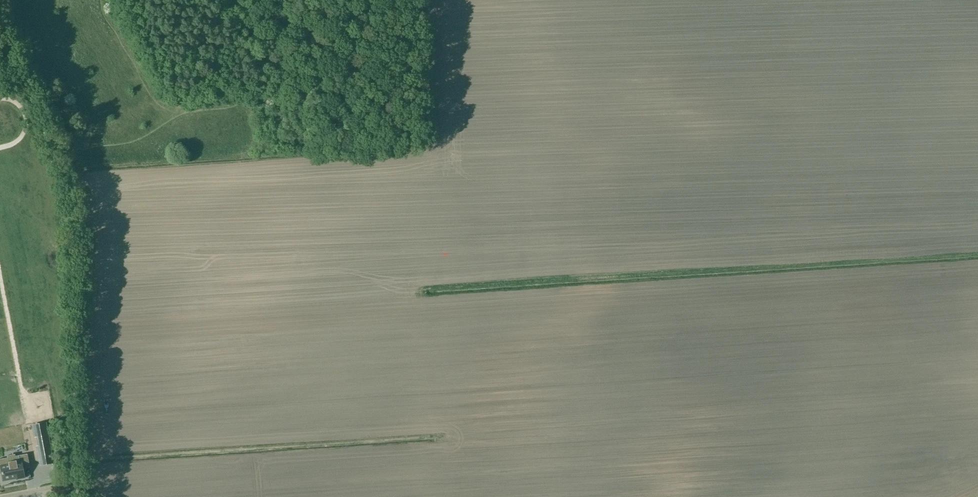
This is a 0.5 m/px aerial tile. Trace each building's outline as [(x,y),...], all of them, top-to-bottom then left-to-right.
[(49,433),(47,421),(37,423),(39,435),(49,433)] [(50,443),(35,446),(39,465),(54,463),(50,443)] [(27,453),(15,456),(15,453),(7,455),(7,457),(0,458),(0,466),(3,480),(12,479),(12,477),(16,477),(17,479),(24,478),(23,469),(30,467),(27,453)]
